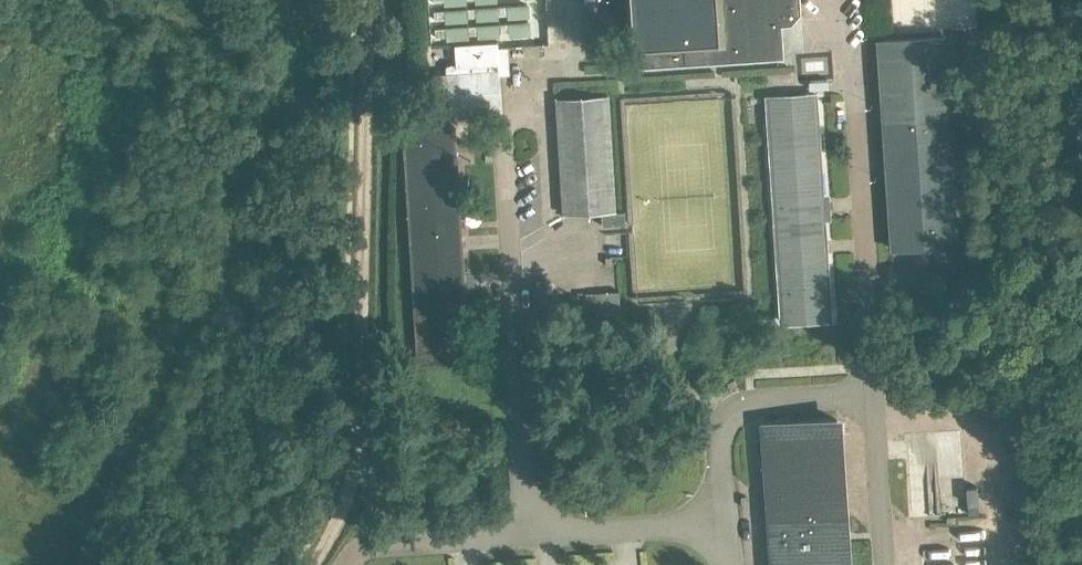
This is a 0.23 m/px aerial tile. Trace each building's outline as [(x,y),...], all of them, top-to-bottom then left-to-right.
[(641,65),(641,68),(785,58),(784,43),(779,43),(778,26),(792,25),(802,13),(801,0),(634,0),(637,45),(640,45),(641,65)] [(956,241),(955,235),(954,211),(957,211),(957,207),(954,207),(943,37),(879,41),(886,155),(891,154),(892,168),(887,169),(892,245),(956,241)] [(499,63),(499,48),(498,42),(456,45),(457,65),(447,66),(448,74),(434,75),(436,115),(503,111),(500,64),(510,63),(509,62),(499,63)] [(430,88),(429,73),(417,73),(418,89),(430,88)] [(825,220),(827,217),(828,217),(826,198),(823,196),(816,95),(768,99),(783,323),(831,320),(825,220)] [(615,212),(608,96),(558,99),(565,215),(615,212)] [(470,361),(466,301),(455,127),(405,130),(420,365),(470,361)] [(626,213),(615,214),(603,215),(604,227),(627,225),(626,213)] [(838,420),(766,425),(767,447),(760,447),(760,461),(768,460),(771,500),(762,500),(763,514),(772,514),(775,564),(847,564),(838,420)]
